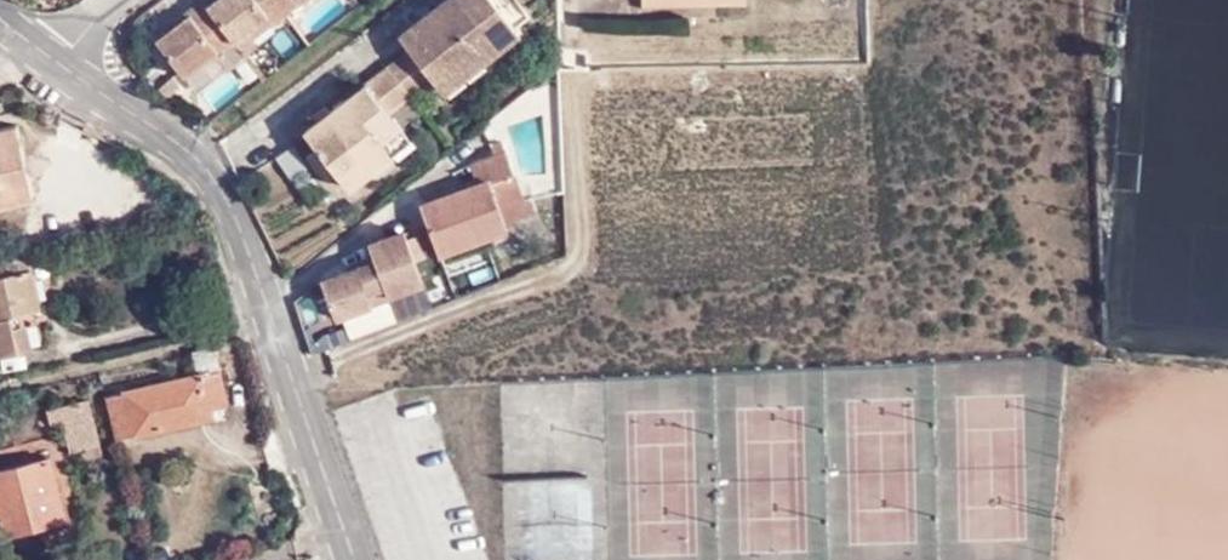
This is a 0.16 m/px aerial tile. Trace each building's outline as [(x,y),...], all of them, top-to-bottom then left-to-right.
[(233,42),(244,56),(255,47),(250,40),(286,12),(276,0),(210,0),(204,4),(233,42)] [(286,12),(300,1),(299,0),(276,0),(286,12)] [(307,6),(316,24),(347,9),(342,0),(319,0),(307,6)] [(392,68),(415,97),(473,49),(484,64),(520,33),(493,0),(450,0),(403,40),(411,51),(392,68)] [(204,4),(154,43),(178,75),(191,64),(211,49),(216,56),(212,59),(223,72),(244,56),(233,42),(204,4)] [(212,59),(216,56),(211,49),(191,64),(196,71),(212,59)] [(415,97),(392,68),(309,137),(357,196),(380,175),(369,161),(401,132),(391,118),(415,97)] [(6,200),(31,194),(14,126),(0,129),(0,195),(4,194),(6,200)] [(496,184),(522,175),(513,151),(477,164),(485,188),(428,210),(447,259),(515,232),(512,224),(496,184)] [(532,202),(522,175),(496,184),(512,224),(536,215),(532,202)] [(537,200),(532,202),(536,215),(542,212),(537,200)] [(398,320),(389,298),(390,298),(389,295),(423,283),(404,231),(370,244),(376,260),(322,280),(337,318),(343,315),(352,338),(398,320)] [(26,258),(25,252),(0,258),(0,265),(26,258)] [(19,310),(39,306),(26,258),(0,265),(0,315),(19,310)] [(19,310),(0,315),(0,355),(31,348),(25,323),(22,323),(19,310)] [(214,343),(197,348),(202,374),(124,391),(104,396),(115,438),(134,433),(213,416),(211,409),(227,405),(214,343)] [(88,400),(46,410),(49,425),(61,422),(67,450),(72,448),(75,461),(101,455),(88,400)] [(0,466),(0,532),(63,517),(49,455),(0,466)]
